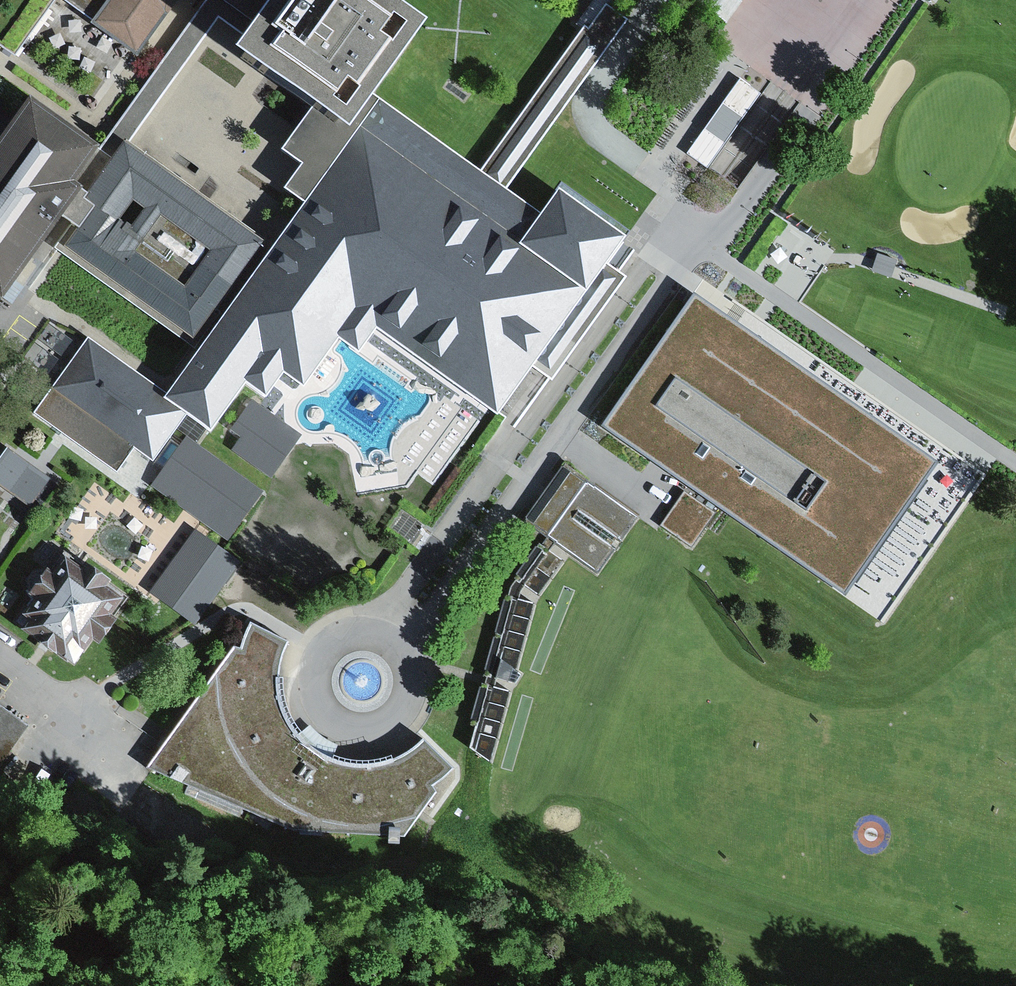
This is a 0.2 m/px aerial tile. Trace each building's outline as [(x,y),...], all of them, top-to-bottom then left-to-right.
[(81,34),(128,68),(168,10),(175,0),(105,0),(81,34)] [(168,10),(189,27),(201,36),(228,53),(237,40),(266,0),(175,0),(168,10)] [(348,0),(266,0),(237,40),(228,53),(218,67),(331,147),(350,120),(367,97),(406,41),(356,6),(348,0)] [(201,36),(189,27),(111,139),(123,148),(201,36)] [(690,153),(709,167),(763,94),(744,80),(690,153)] [(26,97),(0,135),(0,294),(56,218),(103,151),(26,97)] [(161,393),(154,403),(181,422),(206,440),(242,391),(262,405),(278,383),(279,381),(298,395),(334,346),(346,354),(355,361),(359,354),(373,336),(375,338),(493,422),(542,353),(587,292),(590,288),(600,274),(621,244),(550,193),(534,216),(487,183),(367,97),(350,120),(331,147),(296,123),(273,156),(293,170),(276,193),(296,207),(161,393)] [(111,139),(103,151),(56,218),(75,231),(61,251),(188,342),(258,244),(123,148),(111,139)] [(931,467),(692,302),(603,429),(842,594),(931,467)] [(151,464),(181,422),(154,403),(161,393),(86,340),(31,416),(114,475),(131,450),(151,464)] [(271,417),(250,401),(228,432),(239,440),(231,452),(271,480),(301,438),(271,417)] [(259,493),(185,441),(151,487),(226,541),(259,493)] [(31,506),(47,482),(4,452),(0,458),(0,484),(31,506)] [(524,522),(597,577),(637,523),(562,468),(524,522)] [(682,492),(659,525),(689,545),(712,513),(682,492)] [(239,564),(194,532),(149,594),(194,626),(239,564)] [(522,586),(537,597),(561,564),(545,553),(522,586)] [(126,597),(64,554),(49,575),(42,570),(32,571),(25,581),(28,592),(25,597),(31,602),(16,623),(24,628),(20,633),(71,669),(89,643),(96,648),(115,621),(111,618),(126,597)] [(532,605),(515,601),(502,649),(520,653),(532,605)] [(452,774),(420,743),(404,757),(382,766),(353,770),(327,763),(308,752),(300,746),(284,729),(277,712),(273,689),(276,668),(284,645),(246,628),(237,654),(230,651),(147,768),(278,832),(403,839),(434,796),(428,791),(452,774)] [(497,742),(510,693),(492,688),(478,737),(497,742)] [(29,730),(0,711),(0,773),(29,730)]
